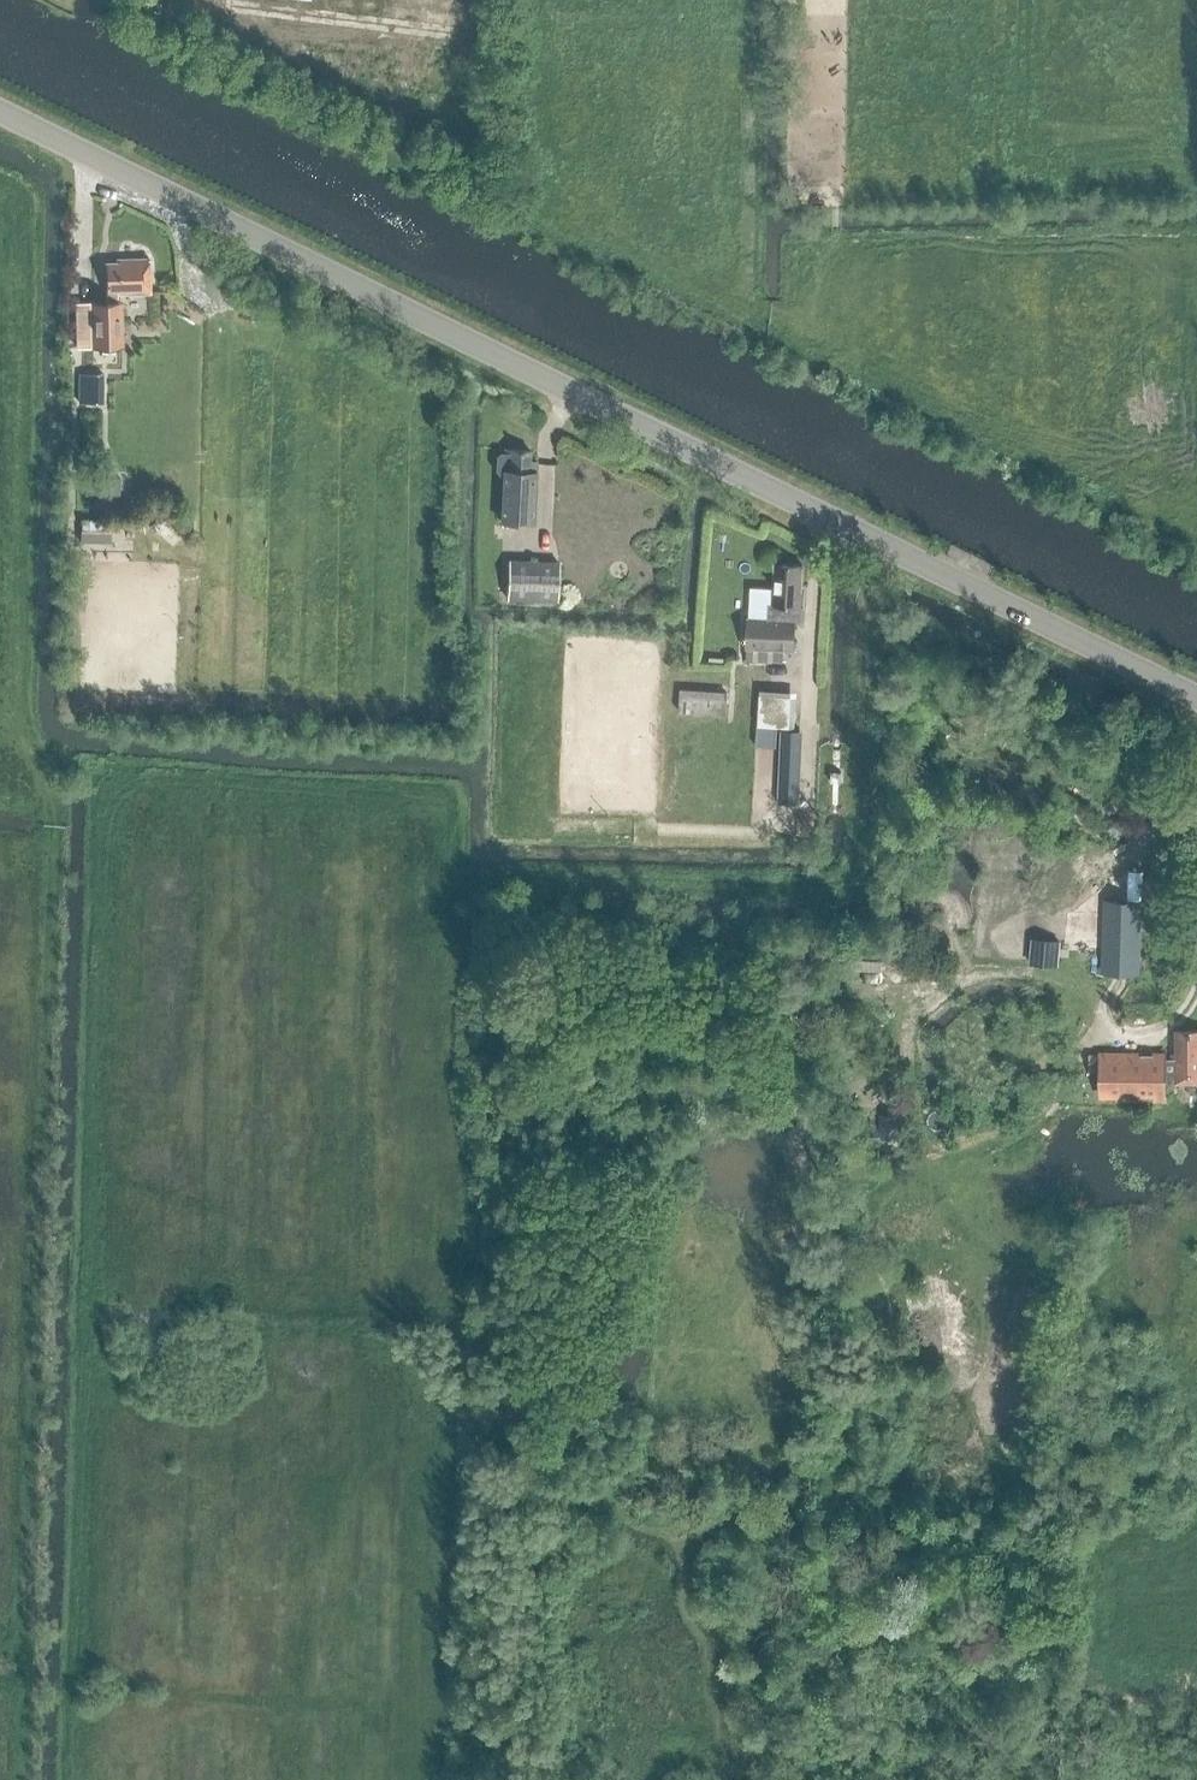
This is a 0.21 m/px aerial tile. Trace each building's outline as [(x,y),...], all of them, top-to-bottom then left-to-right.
[(118,263),(106,263),(107,303),(91,303),(92,347),(121,346),(120,302),(117,303),(117,294),(150,293),(149,259),(118,259),(118,263)] [(102,374),(79,374),(79,403),(102,403),(102,374)] [(495,454),(494,470),(498,475),(502,475),(499,521),(529,523),(531,490),(533,490),(535,462),(528,461),(529,451),(504,449),(500,449),(495,454)] [(78,477),(78,486),(93,487),(93,477),(78,477)] [(96,478),(95,508),(119,509),(120,479),(96,478)] [(122,543),(123,521),(79,520),(79,542),(122,543)] [(508,561),(506,599),(554,601),(556,563),(508,561)] [(746,618),(745,648),(746,648),(745,659),(781,661),(782,650),(793,651),(794,620),(793,620),(793,607),(802,608),(803,592),(800,591),(802,566),(774,564),(773,589),(770,589),(768,619),(746,618)] [(675,711),(726,713),(727,692),(676,689),(675,711)] [(796,803),(798,731),(780,731),(778,803),(796,803)] [(841,772),(830,772),(830,783),(841,783),(841,772)] [(1103,972),(1137,974),(1138,902),(1103,901),(1103,972)] [(1176,1032),(1175,1055),(1171,1055),(1171,1059),(1164,1059),(1164,1055),(1153,1054),(1153,1057),(1142,1057),(1142,1054),(1099,1054),(1099,1088),(1114,1088),(1114,1098),(1141,1099),(1141,1096),(1152,1096),(1152,1099),(1163,1099),(1163,1082),(1196,1082),(1196,1032),(1176,1032)]
